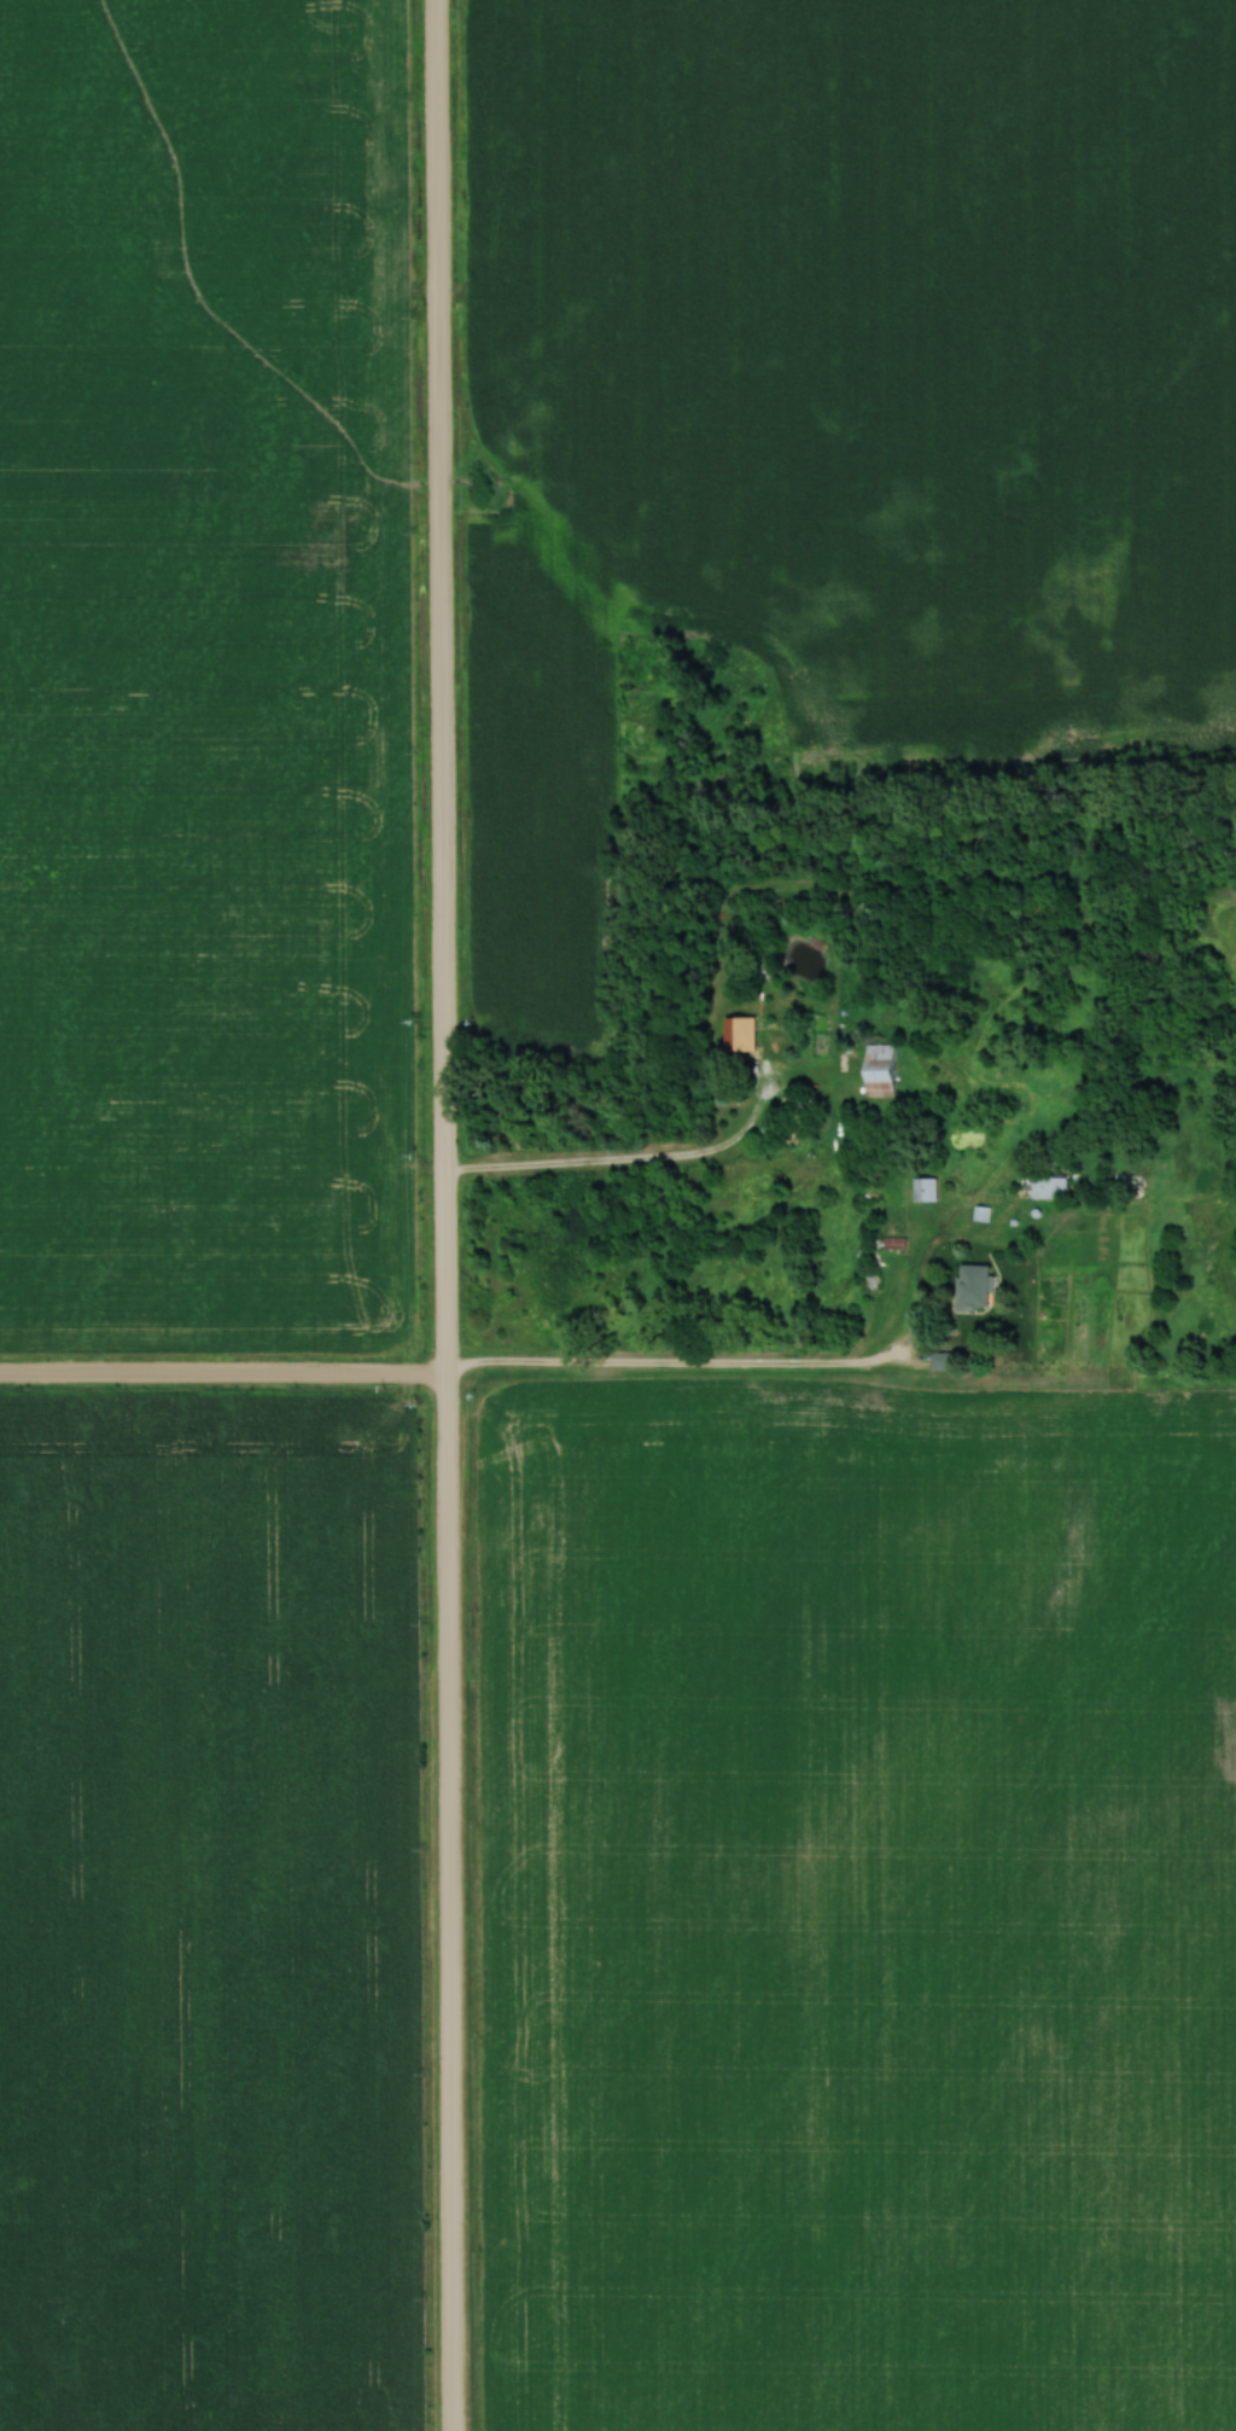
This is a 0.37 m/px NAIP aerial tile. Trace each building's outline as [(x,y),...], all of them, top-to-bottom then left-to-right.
[(754,1052),(754,1017),(724,1017),(724,1052),(754,1052)] [(894,1095),(894,1044),(866,1044),(866,1095),(894,1095)] [(1058,1155),(1031,1155),(1031,1170),(1058,1170),(1058,1155)] [(1142,1186),(1142,1174),(1114,1174),(1114,1186),(1142,1186)] [(1033,1177),(1033,1200),(1067,1200),(1067,1177),(1033,1177)] [(935,1201),(935,1179),(914,1179),(914,1201),(935,1201)] [(989,1266),(958,1266),(957,1310),(989,1311),(989,1266)]
